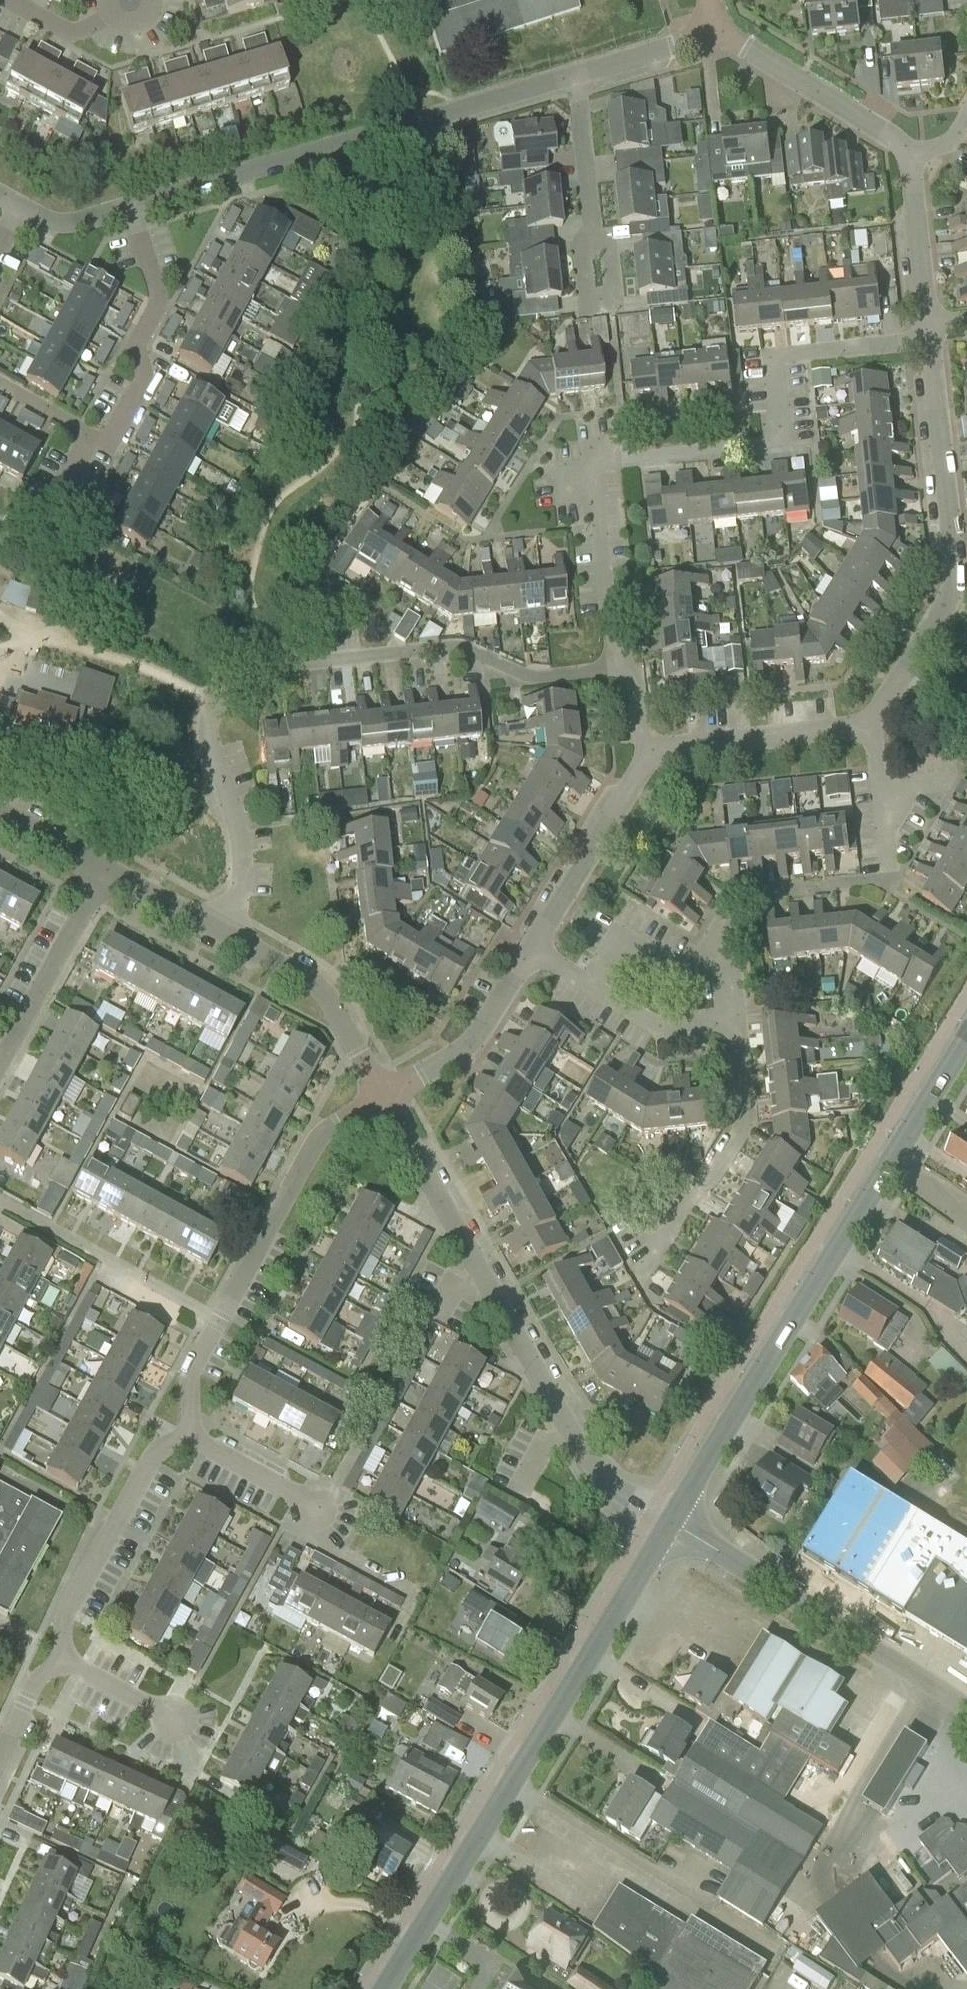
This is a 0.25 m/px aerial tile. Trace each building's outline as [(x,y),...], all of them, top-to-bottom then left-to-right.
[(203,1),(206,12),(223,8),(226,16),(261,6),(260,0),(206,0),(203,1)] [(521,18),(516,0),(478,0),(487,28),(521,18)] [(553,0),(516,0),(521,18),(555,8),(553,0)] [(795,1),(796,13),(808,12),(811,38),(834,36),(830,0),(807,0),(795,1)] [(834,36),(858,33),(856,11),(873,9),(872,0),(830,0),(834,36)] [(892,7),(891,0),(878,0),(881,23),(894,21),(892,7)] [(892,7),(894,21),(920,19),(919,4),(892,7)] [(264,36),(251,40),(267,95),(287,89),(277,53),(270,55),(264,36)] [(13,55),(18,45),(4,38),(0,45),(0,48),(13,55)] [(247,100),(267,95),(251,40),(241,43),(247,62),(237,64),(247,100)] [(0,81),(0,88),(3,90),(22,100),(49,50),(40,45),(30,63),(21,58),(20,59),(14,56),(0,81)] [(915,49),(919,87),(942,84),(938,47),(915,49)] [(247,100),(237,64),(230,66),(225,48),(212,52),(228,106),(247,100)] [(896,90),(919,87),(915,49),(891,52),(896,90)] [(40,110),(57,77),(52,74),(61,56),(49,50),(22,100),(40,110)] [(208,112),(228,106),(212,52),(202,54),(207,73),(198,76),(208,112)] [(208,112),(198,76),(191,78),(186,60),(173,63),(189,117),(208,112)] [(169,123),(189,117),(173,63),(163,66),(168,84),(159,87),(169,123)] [(58,119),(85,69),(76,65),(66,82),(57,77),(40,110),(58,119)] [(85,69),(58,119),(76,129),(84,114),(94,97),(87,94),(97,76),(85,69)] [(169,123),(159,87),(152,89),(147,71),(134,75),(150,129),(169,123)] [(129,135),(150,129),(134,75),(124,78),(129,96),(119,99),(129,135)] [(611,134),(646,130),(646,129),(668,127),(667,114),(657,110),(655,93),(630,96),(632,109),(609,112),(611,134)] [(94,97),(84,114),(105,126),(107,104),(94,97)] [(497,177),(521,174),(525,174),(523,160),(553,156),(550,125),(510,130),(505,126),(496,127),(493,131),(493,142),(498,145),(499,161),(501,175),(497,175),(497,177)] [(638,167),(663,164),(661,141),(647,143),(646,130),(611,134),(613,156),(637,153),(638,167)] [(744,134),(749,181),(785,177),(782,153),(768,154),(766,131),(744,134)] [(712,185),(749,181),(744,134),(722,137),(725,160),(710,162),(712,185)] [(798,144),(787,146),(789,165),(792,188),(826,184),(822,153),(823,153),(821,141),(798,144)] [(707,157),(706,145),(698,146),(699,158),(707,157)] [(823,153),(822,153),(826,184),(826,188),(828,205),(846,203),(845,196),(863,194),(861,178),(859,157),(846,159),(845,150),(823,153)] [(619,205),(654,201),(652,188),(666,186),(663,164),(638,167),(640,180),(616,183),(619,205)] [(475,178),(474,168),(461,170),(462,180),(475,178)] [(962,173),(958,181),(966,187),(966,176),(962,173)] [(524,210),(559,206),(556,184),(523,188),(521,174),(497,177),(499,190),(509,189),(510,198),(522,196),(524,210)] [(464,191),(479,189),(478,178),(463,180),(464,191)] [(712,206),(711,198),(697,199),(698,207),(712,206)] [(661,237),(682,234),(682,233),(680,234),(679,229),(677,228),(673,229),(671,212),(668,210),(655,211),(654,201),(619,205),(621,227),(648,224),(650,238),(661,237)] [(964,205),(966,221),(948,223),(949,232),(966,230),(966,201),(964,205)] [(507,248),(529,246),(527,232),(561,228),(559,206),(524,210),(525,222),(513,223),(514,232),(503,233),(504,247),(507,247),(507,248)] [(226,220),(234,225),(240,213),(232,209),(226,220)] [(246,231),(279,249),(287,233),(312,247),(321,229),(299,217),(291,231),(256,212),(246,231)] [(228,236),(234,225),(226,220),(220,231),(228,236)] [(719,240),(734,239),(733,229),(718,230),(719,240)] [(269,266),(279,249),(246,231),(236,249),(269,266)] [(869,250),(867,232),(850,234),(852,252),(869,250)] [(637,276),(685,271),(685,270),(688,270),(687,260),(684,257),(682,234),(661,237),(662,251),(635,254),(637,276)] [(206,256),(215,260),(221,249),(212,244),(206,256)] [(951,247),(951,256),(966,254),(966,245),(951,247)] [(522,282),(557,279),(554,257),(530,259),(529,246),(507,248),(509,269),(520,268),(521,280),(522,282)] [(29,264),(50,272),(56,256),(35,248),(29,264)] [(259,284),(269,266),(236,249),(226,267),(259,284)] [(209,271),(215,260),(206,256),(200,266),(209,271)] [(736,334),(760,332),(752,264),(741,265),(743,290),(747,290),(748,300),(732,302),(736,334)] [(784,329),(779,286),(763,287),(763,280),(762,267),(754,268),(753,264),(752,264),(760,332),(784,329)] [(74,292),(106,309),(116,291),(71,267),(62,284),(74,291),(74,292)] [(249,302),(259,284),(226,267),(216,284),(249,302)] [(850,270),(855,321),(880,319),(874,267),(866,268),(867,282),(852,284),(850,270)] [(320,269),(310,288),(323,295),(334,276),(320,269)] [(832,324),(855,321),(850,270),(842,271),(844,285),(828,286),(826,273),(832,324)] [(953,271),(954,280),(966,279),(966,270),(953,271)] [(685,271),(637,276),(639,298),(670,294),(671,306),(689,305),(685,271)] [(808,327),(832,324),(826,273),(818,274),(820,292),(805,294),(803,275),(802,275),(808,327)] [(784,329),(808,327),(802,275),(794,276),(796,295),(782,296),(780,285),(779,286),(784,329)] [(522,282),(521,280),(498,283),(498,292),(507,299),(511,299),(514,322),(537,319),(536,303),(559,300),(557,279),(522,282)] [(187,291),(195,296),(202,285),(193,280),(187,291)] [(240,320),(249,302),(216,284),(207,302),(240,320)] [(310,288),(301,305),(314,312),(323,295),(310,288)] [(189,307),(195,296),(187,291),(181,302),(189,307)] [(96,327),(106,309),(74,292),(64,310),(96,327)] [(956,295),(957,304),(966,303),(966,294),(956,295)] [(230,338),(240,320),(207,302),(197,320),(230,338)] [(118,316),(127,321),(134,309),(125,304),(118,316)] [(684,324),(698,323),(696,306),(682,308),(684,324)] [(86,345),(96,327),(64,310),(54,328),(86,345)] [(650,327),(675,325),(674,311),(649,313),(650,327)] [(122,331),(127,321),(118,316),(113,327),(122,331)] [(167,327),(176,332),(182,321),(173,316),(167,327)] [(220,356),(230,338),(197,320),(187,338),(220,356)] [(295,351),(305,334),(302,332),(302,331),(286,322),(276,340),(295,351)] [(170,342),(176,332),(167,327),(161,338),(170,342)] [(77,363),(86,345),(54,328),(44,346),(77,363)] [(575,361),(573,342),(572,331),(563,333),(564,343),(566,362),(551,363),(555,397),(578,394),(575,361)] [(210,375),(220,356),(187,338),(177,357),(210,375)] [(99,352),(108,357),(114,345),(105,340),(99,352)] [(575,361),(578,394),(603,391),(597,340),(588,341),(590,359),(575,361)] [(255,373),(269,378),(281,347),(267,342),(255,373)] [(67,381),(77,363),(44,346),(35,364),(67,381)] [(103,367),(108,357),(99,352),(93,363),(103,367)] [(284,352),(277,364),(284,368),(291,355),(284,352)] [(702,357),(708,409),(706,391),(722,389),(724,407),(733,406),(727,354),(702,357)] [(700,410),(708,409),(702,357),(679,359),(682,393),(698,391),(700,410)] [(667,395),(682,393),(679,359),(655,362),(661,414),(669,413),(667,395)] [(652,415),(661,414),(655,362),(630,365),(634,398),(650,396),(652,415)] [(547,398),(555,397),(551,363),(527,366),(513,389),(542,407),(547,398)] [(57,400),(67,381),(35,364),(24,382),(57,400)] [(814,391),(832,389),(830,371),(812,373),(814,391)] [(80,388),(88,393),(95,381),(86,376),(80,388)] [(855,405),(889,402),(886,377),(834,383),(835,391),(849,390),(850,407),(855,406),(855,405)] [(168,399),(169,399),(174,388),(166,383),(160,394),(168,399)] [(181,405),(180,405),(212,423),(213,422),(222,427),(228,430),(238,412),(223,404),(201,393),(190,387),(181,405)] [(83,402),(88,393),(80,388),(74,398),(83,402)] [(529,427),(542,407),(513,389),(505,402),(489,393),(484,400),(529,427)] [(168,399),(160,394),(154,405),(163,410),(168,399)] [(4,412),(9,404),(0,399),(0,418),(4,412)] [(516,447),(529,427),(484,400),(480,406),(496,416),(488,429),(516,447)] [(840,431),(891,425),(889,402),(855,405),(855,406),(857,421),(839,423),(840,431)] [(212,423),(180,405),(170,423),(203,441),(212,423)] [(28,425),(32,417),(22,411),(17,420),(28,425)] [(32,417),(28,425),(40,431),(45,423),(32,417)] [(140,430),(149,435),(155,424),(146,419),(140,430)] [(193,459),(203,441),(170,423),(161,441),(193,459)] [(894,449),(891,425),(840,431),(840,439),(859,437),(861,453),(894,449)] [(516,447),(488,429),(479,443),(455,428),(451,434),(452,435),(452,436),(504,468),(516,447)] [(20,439),(2,430),(0,433),(0,470),(2,472),(20,439)] [(143,446),(149,435),(140,430),(134,441),(143,446)] [(20,439),(2,472),(21,482),(39,450),(20,439)] [(459,440),(455,447),(471,457),(463,470),(462,470),(491,488),(504,468),(459,440)] [(183,477),(193,459),(161,441),(151,459),(183,477)] [(892,474),(891,459),(909,457),(908,448),(894,449),(861,453),(856,453),(858,478),(892,474)] [(121,466),(129,471),(136,460),(127,455),(121,466)] [(173,495),(183,477),(151,459),(141,477),(173,495)] [(787,464),(779,465),(785,517),(808,514),(805,481),(793,483),(789,483),(787,464)] [(761,519),(785,517),(779,465),(771,466),(773,485),(757,487),(761,519)] [(124,482),(129,471),(121,466),(115,477),(124,482)] [(439,474),(435,481),(479,508),(491,488),(462,470),(463,470),(459,467),(451,481),(439,474)] [(761,519),(757,487),(742,488),(740,470),(731,471),(736,522),(761,519)] [(713,525),(736,522),(731,471),(723,472),(725,490),(709,492),(713,525)] [(895,498),(893,482),(911,480),(910,472),(892,474),(858,478),(861,502),(895,498)] [(713,525),(709,492),(694,494),(692,475),(675,477),(677,495),(681,528),(713,525)] [(164,513),(173,495),(141,477),(131,495),(164,513)] [(681,528),(677,495),(662,497),(660,478),(644,480),(649,532),(681,528)] [(820,504),(839,502),(836,479),(818,481),(820,504)] [(466,529),(479,508),(435,481),(431,487),(442,494),(434,509),(466,529)] [(101,502),(110,507),(117,495),(108,491),(101,502)] [(154,531),(164,513),(131,495),(122,513),(154,531)] [(897,522),(897,521),(895,506),(914,504),(913,496),(895,498),(861,502),(863,526),(897,522)] [(104,517),(110,507),(101,502),(95,513),(104,517)] [(840,503),(821,504),(823,523),(841,522),(840,503)] [(144,549),(154,531),(122,513),(111,532),(144,549)] [(373,574),(391,546),(378,538),(388,522),(380,517),(353,562),(373,574)] [(890,562),(890,561),(900,546),(898,530),(916,528),(915,519),(897,521),(897,522),(863,526),(865,537),(860,545),(890,562)] [(837,522),(823,524),(823,529),(842,536),(843,524),(837,524),(837,522)] [(394,587),(412,559),(398,551),(408,535),(401,530),(391,546),(373,574),(394,587)] [(816,562),(827,549),(809,534),(799,547),(816,562)] [(906,571),(890,561),(890,562),(860,545),(848,564),(877,582),(878,581),(885,569),(901,578),(906,571)] [(340,579),(355,554),(340,546),(326,570),(340,579)] [(415,600),(442,556),(435,552),(425,567),(412,559),(394,587),(415,600)] [(718,567),(730,565),(729,552),(716,553),(718,567)] [(435,612),(452,584),(439,576),(449,561),(442,556),(415,600),(435,612)] [(554,577),(538,579),(542,612),(566,609),(561,567),(560,557),(552,558),(554,577)] [(542,612),(538,579),(523,581),(521,562),(512,563),(518,614),(542,612)] [(494,617),(518,614),(512,563),(504,564),(506,582),(491,584),(490,584),(494,617)] [(893,590),(878,581),(877,582),(848,564),(836,584),(864,602),(865,602),(873,588),(888,598),(893,590)] [(490,584),(491,584),(489,566),(480,567),(482,585),(467,587),(470,620),(494,617),(490,584)] [(739,583),(764,580),(762,566),(737,569),(739,583)] [(658,609),(691,606),(689,590),(708,588),(707,579),(655,585),(658,609)] [(470,620),(467,587),(457,588),(452,584),(435,612),(450,622),(470,620)] [(880,611),(865,602),(864,602),(836,584),(823,604),(852,622),(860,609),(876,619),(880,611)] [(36,615),(42,593),(30,590),(24,612),(36,615)] [(868,632),(852,622),(823,604),(811,624),(839,643),(839,642),(847,629),(863,639),(868,632)] [(661,633),(712,627),(711,619),(693,621),(691,606),(658,609),(661,633)] [(405,644),(419,621),(407,613),(392,636),(405,644)] [(855,652),(839,642),(839,643),(811,624),(807,631),(799,632),(803,665),(827,662),(835,649),(850,659),(855,652)] [(696,654),(696,653),(695,638),(713,636),(712,627),(661,633),(663,657),(696,654)] [(474,640),(472,628),(462,629),(463,637),(474,640)] [(805,684),(803,665),(799,632),(775,634),(779,668),(794,666),(796,685),(805,684)] [(763,669),(779,668),(775,634),(751,637),(756,689),(765,688),(763,669)] [(726,650),(741,648),(740,641),(725,643),(726,650)] [(696,654),(663,657),(666,682),(743,673),(741,648),(726,650),(696,653),(696,654)] [(956,662),(957,671),(966,670),(966,661),(956,662)] [(10,720),(12,714),(16,716),(13,727),(27,731),(25,739),(53,748),(55,740),(65,742),(69,744),(72,735),(76,737),(76,739),(92,744),(97,727),(79,721),(83,710),(100,715),(109,684),(87,678),(76,714),(75,714),(69,712),(58,709),(60,701),(43,696),(41,704),(29,700),(27,700),(22,698),(21,698),(18,710),(14,708),(16,703),(15,703),(15,702),(0,698),(0,717),(10,720)] [(958,686),(959,695),(966,694),(966,685),(958,686)] [(452,709),(456,742),(489,738),(485,708),(477,709),(474,688),(466,688),(469,707),(452,709)] [(456,742),(452,709),(437,710),(435,692),(426,693),(428,712),(429,712),(433,744),(456,742)] [(429,712),(428,712),(413,713),(411,695),(402,696),(404,714),(405,714),(409,747),(433,744),(429,712)] [(537,724),(575,720),(573,696),(521,702),(522,709),(535,708),(537,724)] [(405,714),(404,714),(390,716),(388,698),(378,699),(380,717),(381,717),(385,750),(409,747),(405,714)] [(381,717),(380,717),(366,718),(364,700),(355,701),(357,715),(361,748),(360,748),(361,753),(385,750),(381,717)] [(344,750),(360,748),(361,748),(357,715),(332,718),(338,769),(346,769),(344,750)] [(330,770),(338,769),(332,718),(308,721),(312,754),(328,752),(330,770)] [(545,747),(578,744),(575,720),(537,724),(504,727),(505,736),(525,734),(543,732),(545,747)] [(296,756),(312,754),(308,721),(284,723),(289,761),(288,761),(289,768),(290,775),(299,774),(296,756)] [(260,726),(266,778),(274,777),(273,770),(289,768),(288,761),(289,761),(284,723),(260,726)] [(539,765),(583,792),(588,785),(572,775),(580,762),(578,744),(545,747),(545,754),(539,765)] [(412,800),(437,798),(434,764),(416,766),(417,776),(410,777),(412,800)] [(579,799),(583,792),(539,765),(526,785),(555,803),(563,790),(579,799)] [(827,778),(830,798),(853,794),(850,774),(827,778)] [(779,783),(769,784),(770,799),(780,798),(779,783)] [(276,795),(275,784),(264,785),(265,796),(276,795)] [(547,817),(555,803),(526,785),(514,806),(558,833),(562,826),(547,817)] [(744,788),(746,802),(747,802),(747,799),(757,798),(756,786),(744,788)] [(722,805),(746,802),(744,788),(720,790),(722,805)] [(389,792),(376,793),(377,805),(390,804),(389,792)] [(343,811),(351,810),(349,795),(341,796),(343,811)] [(341,796),(331,797),(333,812),(343,811),(341,796)] [(319,814),(318,802),(317,800),(306,801),(307,807),(308,807),(308,812),(318,811),(319,814)] [(554,840),(558,833),(514,806),(501,826),(530,844),(539,831),(554,840)] [(952,814),(959,818),(955,825),(963,830),(960,837),(959,837),(966,842),(966,813),(956,807),(952,814)] [(824,856),(826,875),(835,874),(833,855),(848,854),(845,821),(821,823),(824,856)] [(809,858),(824,856),(821,823),(797,826),(801,859),(800,859),(802,878),(811,877),(809,858)] [(355,855),(388,851),(385,826),(334,832),(335,841),(353,839),(355,854),(355,855)] [(522,858),(530,844),(501,826),(488,847),(533,874),(537,867),(522,858)] [(785,861),(800,859),(801,859),(797,826),(773,829),(777,862),(776,862),(778,880),(787,879),(785,861)] [(960,837),(944,827),(939,835),(955,844),(947,857),(947,858),(966,870),(966,842),(959,837),(960,837)] [(761,864),(776,862),(777,862),(773,829),(749,831),(753,864),(752,865),(754,883),(763,882),(761,864)] [(737,866),(752,865),(753,864),(749,831),(725,834),(729,867),(728,867),(730,886),(739,885),(737,866)] [(708,870),(728,867),(729,867),(725,834),(688,838),(675,859),(703,877),(708,870)] [(410,871),(427,869),(424,845),(412,847),(414,860),(409,861),(410,871)] [(528,881),(533,874),(488,847),(476,867),(505,885),(513,872),(528,881)] [(947,857),(931,848),(926,855),(942,865),(934,878),(963,896),(966,889),(966,870),(947,858),(947,857)] [(356,879),(388,875),(390,875),(388,851),(355,855),(355,854),(336,856),(337,865),(356,863),(357,878),(356,878),(356,879)] [(695,889),(703,877),(675,859),(662,880),(690,897),(706,907),(711,899),(695,889)] [(497,898),(505,885),(476,867),(463,887),(507,915),(512,908),(497,898)] [(934,878),(919,868),(914,876),(930,886),(922,899),(950,917),(963,896),(934,878)] [(356,878),(355,879),(358,902),(409,896),(409,894),(409,888),(390,890),(388,875),(356,879),(356,878)] [(683,910),(690,897),(662,880),(650,900),(693,928),(698,920),(683,910)] [(15,889),(0,881),(0,916),(15,889)] [(0,916),(0,919),(22,931),(38,901),(15,889),(0,916)] [(409,896),(358,902),(360,925),(360,926),(361,927),(363,927),(363,926),(394,923),(394,922),(392,907),(411,904),(409,896)] [(823,904),(814,905),(816,924),(820,958),(844,955),(841,922),(825,923),(823,904)] [(820,958),(816,924),(801,926),(799,907),(790,908),(792,927),(796,960),(820,958)] [(796,960),(792,927),(777,928),(775,910),(765,911),(771,963),(796,960)] [(880,912),(877,917),(884,922),(887,917),(880,912)] [(881,927),(884,922),(877,917),(874,922),(881,927)] [(857,920),(841,922),(844,955),(848,955),(859,961),(877,932),(857,920)] [(386,962),(404,933),(397,928),(396,921),(394,922),(394,923),(363,926),(363,927),(366,950),(379,958),(369,974),(377,978),(387,962),(386,962)] [(880,974),(908,929),(900,925),(891,941),(878,933),(877,932),(859,961),(880,974)] [(404,933),(386,962),(387,962),(407,975),(434,930),(427,926),(418,941),(404,933)] [(900,987),(918,958),(905,950),(915,934),(908,929),(880,974),(900,987)] [(434,930),(407,975),(427,987),(445,958),(432,950),(441,934),(434,930)] [(114,982),(132,951),(109,939),(91,970),(114,982)] [(918,958),(900,987),(921,1000),(949,955),(941,950),(931,966),(918,958)] [(137,994),(154,963),(132,951),(114,982),(137,994)] [(445,958),(427,987),(448,1000),(475,956),(469,952),(462,962),(448,953),(445,958)] [(159,1007),(176,975),(154,963),(137,994),(159,1007)] [(181,1019),(198,987),(176,975),(159,1007),(181,1019)] [(203,1031),(220,999),(198,987),(181,1019),(203,1031)] [(235,1037),(246,1043),(259,1020),(262,1021),(263,1019),(268,1011),(271,1006),(257,998),(235,1037)] [(220,999),(203,1031),(226,1043),(243,1012),(220,999)] [(84,1018),(89,1008),(74,1000),(68,1010),(84,1018)] [(269,1010),(263,1020),(270,1024),(276,1022),(279,1016),(269,1010)] [(569,1038),(580,1045),(584,1039),(540,1011),(527,1032),(529,1034),(557,1052),(559,1053),(569,1038)] [(53,1039),(84,1056),(97,1033),(66,1016),(53,1039)] [(114,1035),(120,1024),(105,1016),(99,1027),(114,1035)] [(849,1039),(862,1037),(859,1016),(847,1017),(849,1039)] [(798,1047),(798,1046),(796,1031),(815,1029),(814,1019),(762,1025),(765,1050),(798,1047)] [(137,1047),(143,1036),(128,1027),(122,1038),(137,1047)] [(501,1044),(545,1071),(557,1052),(529,1034),(521,1046),(505,1036),(501,1044)] [(159,1059),(165,1048),(143,1036),(137,1047),(159,1059)] [(234,1065),(246,1043),(235,1037),(223,1059),(234,1065)] [(72,1078),(84,1056),(53,1039),(41,1061),(72,1078)] [(280,1062),(311,1079),(323,1056),(292,1039),(280,1062)] [(532,1092),(545,1071),(501,1044),(496,1051),(512,1061),(504,1074),(532,1092)] [(767,1074),(801,1070),(799,1055),(817,1053),(816,1044),(798,1046),(798,1047),(765,1050),(767,1074)] [(133,1071),(140,1057),(123,1047),(115,1061),(133,1071)] [(181,1071),(187,1060),(165,1048),(159,1059),(181,1071)] [(221,1088),(234,1065),(223,1059),(211,1082),(221,1088)] [(187,1060),(181,1071),(203,1083),(210,1072),(187,1060)] [(59,1100),(72,1078),(41,1061),(29,1083),(59,1100)] [(299,1101),(311,1079),(280,1062),(268,1084),(299,1101)] [(608,1114),(635,1071),(628,1066),(618,1082),(603,1072),(586,1100),(608,1114)] [(770,1098),(839,1090),(837,1076),(817,1079),(818,1084),(802,1086),(801,1070),(767,1074),(770,1098)] [(628,1127),(645,1099),(632,1091),(642,1075),(635,1071),(608,1114),(628,1127)] [(120,1095),(128,1080),(117,1074),(109,1090),(120,1095)] [(520,1112),(532,1092),(504,1074),(495,1087),(480,1078),(475,1085),(520,1112)] [(681,1080),(686,1131),(710,1129),(707,1096),(691,1098),(689,1079),(681,1080)] [(663,1133),(686,1131),(681,1080),(673,1081),(675,1100),(660,1102),(663,1133)] [(47,1122),(59,1100),(29,1083),(17,1105),(47,1122)] [(287,1123),(299,1101),(268,1084),(256,1106),(287,1123)] [(479,1115),(507,1133),(520,1112),(475,1085),(471,1092),(487,1102),(479,1115)] [(210,1110),(218,1095),(207,1089),(199,1104),(210,1110)] [(772,1121),(806,1117),(804,1102),(819,1101),(819,1105),(840,1103),(839,1090),(770,1098),(772,1121)] [(130,1122),(141,1103),(128,1096),(118,1115),(130,1122)] [(92,1118),(104,1124),(116,1103),(104,1097),(92,1118)] [(663,1133),(660,1102),(651,1103),(645,1099),(628,1127),(642,1135),(663,1133)] [(464,1103),(456,1116),(471,1125),(479,1112),(464,1103)] [(35,1144),(47,1122),(17,1105),(5,1127),(35,1144)] [(274,1145),(287,1123),(256,1106),(243,1128),(274,1145)] [(187,1126),(198,1132),(205,1117),(195,1112),(187,1126)] [(505,1136),(507,1133),(479,1115),(467,1134),(476,1150),(459,1159),(464,1166),(508,1141),(505,1136)] [(770,1146),(799,1164),(809,1149),(806,1117),(772,1121),(774,1140),(770,1146)] [(92,1146),(104,1124),(92,1118),(80,1140),(92,1146)] [(120,1140),(126,1131),(112,1122),(106,1133),(117,1139),(120,1140)] [(186,1155),(198,1132),(187,1126),(174,1149),(186,1155)] [(35,1144),(5,1127),(0,1136),(0,1154),(22,1167),(35,1144)] [(262,1167),(274,1145),(243,1128),(231,1150),(262,1167)] [(960,1133),(947,1154),(966,1167),(966,1137),(960,1133)] [(151,1158),(157,1146),(135,1134),(128,1145),(151,1158)] [(128,1145),(120,1140),(117,1139),(112,1149),(123,1155),(128,1145)] [(79,1168),(92,1146),(80,1140),(68,1162),(79,1168)] [(491,1179),(520,1163),(508,1141),(464,1166),(468,1174),(484,1165),(491,1179)] [(173,1169),(179,1158),(157,1146),(151,1158),(173,1169)] [(791,1177),(799,1164),(770,1146),(758,1166),(802,1194),(807,1187),(791,1177)] [(250,1190),(262,1167),(231,1150),(219,1173),(250,1190)] [(195,1181),(201,1170),(179,1158),(173,1169),(169,1178),(183,1186),(188,1177),(195,1181)] [(79,1168),(68,1162),(68,1164),(59,1159),(47,1182),(59,1188),(54,1196),(62,1200),(66,1191),(67,1192),(79,1168)] [(487,1209),(532,1184),(520,1163),(491,1179),(499,1193),(483,1202),(487,1209)] [(95,1208),(112,1177),(89,1164),(72,1196),(95,1208)] [(798,1201),(802,1194),(758,1166),(745,1187),(774,1205),(783,1191),(798,1201)] [(201,1170),(195,1181),(210,1189),(216,1178),(201,1170)] [(117,1220),(134,1189),(112,1177),(95,1208),(117,1220)] [(241,1206),(247,1195),(223,1183),(217,1194),(241,1206)] [(515,1221),(544,1205),(532,1184),(487,1209),(491,1216),(507,1207),(515,1221)] [(766,1218),(774,1205),(745,1187),(732,1207),(777,1235),(782,1228),(766,1218)] [(139,1232),(156,1201),(134,1189),(117,1220),(139,1232)] [(346,1220),(379,1237),(391,1215),(359,1197),(346,1220)] [(161,1244),(178,1213),(156,1201),(139,1232),(161,1244)] [(511,1251),(556,1226),(544,1205),(515,1221),(523,1234),(506,1244),(511,1251)] [(773,1242),(777,1235),(732,1207),(720,1226),(720,1227),(747,1243),(746,1244),(749,1246),(757,1232),(773,1242)] [(182,1256),(199,1225),(178,1213),(161,1244),(182,1256)] [(794,1243),(807,1222),(795,1215),(782,1236),(794,1243)] [(1,1232),(19,1241),(24,1231),(0,1217),(0,1235),(1,1232)] [(367,1260),(379,1237),(346,1220),(334,1242),(367,1260)] [(720,1227),(720,1226),(714,1222),(701,1243),(746,1271),(749,1265),(738,1258),(746,1244),(747,1243),(720,1227)] [(199,1225),(182,1256),(205,1269),(222,1238),(199,1225)] [(892,1242),(929,1265),(935,1255),(958,1269),(966,1254),(942,1238),(938,1246),(903,1225),(892,1242)] [(556,1226),(511,1251),(515,1258),(531,1249),(539,1263),(568,1247),(556,1226)] [(410,1255),(418,1259),(431,1234),(423,1230),(410,1255)] [(591,1248),(597,1258),(614,1248),(609,1238),(591,1248)] [(6,1264),(39,1281),(51,1258),(19,1241),(6,1264)] [(355,1282),(367,1260),(334,1242),(322,1264),(355,1282)] [(927,1267),(929,1265),(892,1242),(882,1260),(916,1280),(911,1288),(927,1298),(934,1288),(949,1297),(957,1286),(957,1285),(956,1285),(927,1267)] [(734,1273),(742,1277),(746,1271),(701,1243),(689,1263),(721,1284),(721,1285),(725,1287),(734,1273)] [(406,1281),(418,1259),(410,1255),(398,1277),(406,1281)] [(72,1273),(77,1264),(61,1256),(56,1265),(72,1273)] [(555,1305),(584,1289),(576,1275),(593,1266),(589,1258),(543,1284),(555,1305)] [(713,1298),(721,1285),(721,1284),(689,1263),(676,1283),(709,1304),(708,1305),(720,1313),(725,1305),(713,1298)] [(39,1281),(6,1264),(0,1276),(0,1289),(27,1303),(39,1281)] [(77,1299),(93,1269),(83,1264),(79,1271),(83,1272),(80,1278),(81,1279),(71,1296),(77,1299)] [(343,1304),(355,1282),(322,1264),(310,1286),(343,1304)] [(751,1301),(764,1280),(754,1274),(749,1282),(741,1295),(751,1301)] [(394,1303),(406,1281),(398,1277),(386,1299),(394,1303)] [(964,1277),(956,1285),(957,1285),(957,1286),(965,1307),(966,1310),(966,1280),(964,1277)] [(700,1318),(708,1305),(709,1304),(676,1283),(663,1305),(707,1332),(712,1325),(700,1318)] [(331,1326),(343,1304),(310,1286),(298,1308),(331,1326)] [(27,1303),(0,1289),(0,1318),(15,1325),(27,1303)] [(567,1326),(612,1300),(608,1293),(592,1302),(584,1289),(555,1305),(567,1326)] [(891,1351),(909,1321),(861,1290),(842,1320),(891,1351)] [(74,1318),(82,1323),(96,1297),(88,1293),(74,1318)] [(381,1325),(394,1303),(386,1299),(374,1321),(381,1325)] [(608,1331),(607,1330),(600,1317),(616,1308),(612,1300),(567,1326),(579,1347),(608,1331)] [(318,1348),(331,1326),(298,1308),(286,1331),(318,1348)] [(15,1325),(0,1318),(0,1346),(3,1347),(15,1325)] [(70,1345),(82,1323),(74,1318),(62,1340),(70,1345)] [(118,1342),(150,1360),(162,1337),(130,1320),(118,1342)] [(369,1347),(381,1325),(374,1321),(362,1343),(369,1347)] [(591,1368),(620,1351),(612,1338),(628,1329),(624,1321),(607,1330),(608,1331),(579,1347),(591,1368)] [(414,1358),(422,1362),(440,1330),(432,1326),(414,1358)] [(672,1326),(667,1334),(674,1338),(679,1330),(672,1326)] [(103,1356),(112,1342),(93,1331),(85,1345),(103,1356)] [(58,1367),(70,1345),(62,1340),(50,1363),(58,1367)] [(284,1361),(288,1354),(265,1341),(261,1348),(284,1361)] [(138,1382),(150,1360),(118,1342),(106,1364),(138,1382)] [(358,1368),(369,1347),(362,1343),(350,1364),(358,1368)] [(827,1360),(843,1376),(855,1364),(839,1348),(827,1360)] [(440,1372),(471,1389),(483,1366),(452,1349),(440,1372)] [(616,1394),(633,1364),(624,1359),(620,1351),(591,1368),(601,1386),(616,1394)] [(843,1376),(827,1360),(819,1351),(790,1380),(808,1399),(829,1378),(837,1386),(845,1378),(843,1376)] [(306,1373),(310,1365),(288,1354),(284,1361),(306,1373)] [(654,1375),(654,1376),(663,1359),(656,1356),(649,1368),(635,1360),(633,1364),(616,1394),(637,1406),(654,1375)] [(415,1374),(422,1362),(414,1358),(402,1380),(415,1387),(415,1386),(417,1387),(423,1378),(415,1374)] [(892,1397),(905,1382),(878,1360),(866,1375),(892,1397)] [(46,1389),(58,1367),(50,1363),(38,1385),(46,1389)] [(126,1404),(138,1382),(106,1364),(94,1387),(126,1404)] [(328,1385),(332,1377),(310,1365),(306,1373),(328,1385)] [(654,1375),(637,1406),(659,1418),(684,1371),(677,1367),(668,1383),(654,1376),(654,1375)] [(459,1411),(471,1389),(440,1372),(428,1394),(459,1411)] [(254,1416),(271,1385),(248,1373),(232,1404),(254,1416)] [(332,1377),(328,1385),(360,1402),(364,1394),(354,1389),(332,1377)] [(872,1411),(884,1398),(863,1378),(852,1389),(872,1411)] [(413,1390),(415,1387),(402,1380),(390,1402),(398,1406),(408,1387),(413,1390)] [(905,1382),(892,1397),(908,1411),(903,1417),(916,1429),(934,1407),(905,1382)] [(34,1411),(46,1389),(38,1385),(26,1407),(34,1411)] [(276,1428),(293,1397),(271,1385),(254,1416),(276,1428)] [(114,1426),(126,1404),(94,1387),(82,1409),(114,1426)] [(468,1403),(480,1410),(476,1416),(492,1425),(503,1406),(475,1390),(468,1403)] [(447,1433),(459,1411),(428,1394),(416,1416),(447,1433)] [(299,1440),(315,1408),(293,1397),(276,1428),(299,1440)] [(385,1428),(398,1406),(390,1402),(378,1424),(385,1428)] [(22,1433),(34,1411),(26,1407),(14,1429),(22,1433)] [(315,1408),(299,1440),(321,1452),(338,1420),(315,1408)] [(102,1448),(114,1426),(82,1409),(71,1431),(102,1448)] [(813,1467),(833,1432),(799,1412),(779,1446),(813,1467)] [(895,1488),(934,1449),(896,1412),(884,1424),(893,1432),(884,1441),(890,1447),(872,1465),(895,1488)] [(435,1455),(447,1433),(416,1416),(404,1438),(435,1455)] [(373,1450),(385,1428),(378,1424),(366,1446),(373,1450)] [(11,1454),(22,1433),(14,1429),(3,1449),(11,1454)] [(90,1470),(102,1448),(71,1431),(59,1453),(90,1470)] [(423,1477),(435,1455),(404,1438),(392,1460),(423,1477)] [(361,1472),(373,1450),(366,1446),(353,1468),(361,1472)] [(78,1493),(90,1470),(59,1453),(46,1476),(78,1493)] [(411,1499),(423,1477),(392,1460),(380,1482),(411,1499)] [(815,1481),(786,1463),(779,1475),(766,1466),(751,1491),(787,1514),(802,1489),(808,1493),(815,1481)] [(349,1493),(361,1472),(353,1468),(342,1489),(349,1493)] [(475,1504),(486,1481),(474,1475),(463,1498),(475,1504)] [(398,1522),(411,1499),(380,1482),(367,1505),(398,1522)] [(60,1518),(0,1485),(0,1614),(6,1617),(60,1518)] [(184,1525),(215,1542),(228,1519),(196,1502),(184,1525)] [(510,1526),(518,1513),(503,1503),(495,1516),(510,1526)] [(238,1554),(257,1565),(270,1541),(269,1540),(273,1532),(258,1524),(254,1532),(252,1530),(244,1545),(248,1547),(244,1555),(239,1552),(238,1554)] [(203,1564),(215,1542),(184,1525),(172,1547),(203,1564)] [(499,1557),(498,1557),(489,1552),(481,1564),(491,1571),(484,1582),(512,1599),(527,1575),(524,1573),(535,1556),(512,1542),(501,1558),(499,1557)] [(191,1586),(203,1564),(172,1547),(160,1569),(191,1586)] [(245,1586),(257,1565),(238,1554),(225,1575),(227,1576),(245,1586)] [(333,1574),(337,1567),(313,1554),(309,1561),(333,1574)] [(938,1565),(814,1558),(907,1616),(966,1654),(966,1590),(950,1573),(938,1565)] [(355,1586),(359,1579),(337,1567),(333,1574),(355,1586)] [(179,1608),(191,1586),(160,1569),(148,1591),(179,1608)] [(306,1624),(323,1593),(278,1569),(267,1588),(275,1592),(267,1606),(275,1610),(284,1610),(283,1612),(306,1624)] [(233,1608),(245,1586),(227,1576),(223,1583),(224,1589),(219,1598),(218,1597),(217,1599),(233,1608)] [(377,1598),(381,1591),(359,1579),(355,1586),(377,1598)] [(167,1630),(179,1608),(148,1591),(136,1613),(167,1630)] [(381,1591),(377,1598),(398,1609),(402,1602),(381,1591)] [(328,1636),(345,1605),(323,1593),(306,1624),(328,1636)] [(471,1593),(460,1610),(472,1616),(468,1622),(467,1623),(481,1632),(474,1642),(506,1662),(520,1638),(509,1631),(516,1620),(471,1593)] [(221,1630),(233,1608),(217,1599),(205,1622),(221,1630)] [(350,1648),(367,1617),(345,1605),(328,1636),(350,1648)] [(155,1652),(167,1630),(136,1613),(123,1635),(155,1652)] [(367,1617),(350,1648),(373,1660),(390,1629),(367,1617)] [(208,1652),(221,1630),(205,1622),(202,1626),(200,1624),(195,1633),(198,1634),(194,1643),(194,1644),(208,1652)] [(771,1736),(813,1669),(764,1639),(731,1693),(713,1724),(715,1726),(716,1725),(721,1716),(733,1723),(742,1709),(768,1725),(771,1721),(777,1725),(770,1736),(771,1736)] [(196,1676),(208,1652),(194,1644),(180,1668),(196,1676)] [(381,1683),(393,1689),(401,1673),(389,1667),(381,1683)] [(501,1702),(476,1685),(449,1668),(436,1689),(450,1699),(454,1692),(466,1700),(461,1707),(487,1724),(501,1702)] [(713,1724),(731,1693),(722,1688),(725,1683),(703,1669),(685,1698),(700,1707),(696,1714),(711,1723),(713,1724)] [(771,1736),(810,1760),(839,1778),(852,1756),(828,1741),(847,1710),(834,1701),(842,1687),(813,1669),(771,1736)] [(267,1694),(307,1716),(313,1704),(304,1699),(310,1688),(279,1672),(267,1694)] [(303,1724),(307,1716),(267,1694),(255,1717),(286,1733),(293,1719),(303,1724)] [(452,1731),(460,1717),(429,1699),(421,1712),(452,1731)] [(281,1742),(286,1733),(255,1717),(243,1740),(273,1756),(275,1754),(282,1758),(289,1747),(281,1742)] [(336,1731),(346,1736),(353,1723),(343,1717),(336,1731)] [(681,1772),(686,1764),(680,1760),(685,1752),(682,1750),(691,1735),(669,1722),(650,1753),(681,1772)] [(715,1726),(713,1724),(711,1723),(686,1764),(681,1772),(683,1773),(677,1782),(805,1862),(824,1830),(784,1804),(810,1760),(771,1736),(770,1736),(760,1752),(716,1725),(715,1726)] [(447,1732),(435,1726),(423,1747),(435,1754),(441,1743),(447,1732)] [(338,1749),(346,1736),(336,1731),(329,1744),(338,1749)] [(903,1814),(927,1775),(916,1768),(929,1748),(906,1733),(864,1803),(887,1817),(893,1807),(903,1814)] [(262,1778),(273,1756),(243,1740),(231,1761),(262,1778)] [(62,1794),(81,1753),(57,1742),(42,1773),(36,1771),(30,1782),(60,1796),(62,1793),(62,1794)] [(444,1800),(457,1777),(409,1751),(400,1747),(395,1749),(391,1756),(403,1763),(402,1764),(427,1778),(424,1783),(427,1784),(425,1788),(429,1790),(428,1792),(444,1800)] [(83,1808),(104,1763),(81,1753),(62,1794),(73,1799),(70,1805),(81,1810),(82,1807),(83,1808)] [(306,1773),(316,1778),(324,1764),(314,1759),(306,1773)] [(251,1798),(262,1778),(231,1761),(219,1784),(235,1793),(231,1800),(260,1816),(266,1806),(251,1798)] [(112,1806),(126,1774),(104,1763),(83,1808),(93,1812),(99,1800),(112,1806)] [(436,1815),(444,1800),(428,1792),(429,1790),(425,1788),(427,1784),(424,1783),(427,1778),(402,1764),(397,1774),(387,1769),(378,1770),(375,1776),(379,1784),(436,1815)] [(309,1791),(316,1778),(306,1773),(299,1785),(309,1791)] [(133,1820),(149,1784),(126,1774),(112,1806),(123,1811),(121,1815),(131,1820),(133,1820)] [(368,1802),(372,1795),(362,1789),(366,1782),(351,1774),(343,1788),(368,1802)] [(666,1802),(665,1802),(632,1782),(607,1823),(640,1843),(652,1824),(666,1802)] [(764,1928),(805,1862),(677,1782),(665,1802),(666,1802),(652,1824),(735,1875),(719,1900),(764,1928)] [(133,1820),(131,1820),(126,1834),(128,1835),(132,1837),(136,1836),(139,1834),(140,1831),(162,1841),(177,1816),(166,1810),(172,1795),(149,1784),(133,1820)] [(296,1813),(304,1799),(294,1794),(286,1808),(296,1813)] [(370,1827),(379,1812),(354,1797),(345,1812),(370,1827)] [(42,1836),(47,1825),(23,1814),(18,1825),(42,1836)] [(919,1842),(933,1861),(941,1855),(947,1863),(959,1881),(966,1875),(966,1835),(964,1831),(958,1830),(955,1833),(949,1825),(944,1824),(919,1842)] [(390,1881),(407,1853),(368,1829),(354,1853),(367,1860),(364,1865),(390,1881)] [(65,1846),(70,1836),(56,1830),(52,1840),(65,1846)] [(321,1853),(329,1839),(317,1832),(308,1846),(321,1853)] [(70,1836),(65,1846),(79,1852),(84,1842),(70,1836)] [(300,1874),(307,1860),(278,1845),(271,1858),(300,1874)] [(112,1867),(116,1857),(103,1851),(92,1846),(87,1856),(99,1861),(112,1867)] [(34,1884),(65,1898),(76,1875),(87,1880),(93,1868),(68,1857),(63,1868),(45,1860),(34,1884)] [(116,1857),(112,1867),(125,1873),(129,1863),(116,1857)] [(600,1917),(623,1880),(595,1863),(587,1875),(576,1868),(561,1892),(575,1901),(572,1905),(586,1915),(590,1910),(600,1917)] [(260,1935),(283,1898),(246,1876),(236,1893),(256,1905),(244,1925),(237,1920),(232,1928),(229,1927),(224,1928),(215,1942),(217,1946),(261,1973),(277,1946),(260,1935)] [(844,1896),(886,1951),(900,1969),(938,1940),(966,1978),(966,1886),(943,1904),(936,1895),(928,1893),(922,1892),(918,1895),(917,1894),(914,1896),(893,1913),(879,1893),(869,1878),(844,1896)] [(72,1901),(65,1898),(34,1884),(24,1907),(55,1921),(60,1909),(67,1912),(72,1901)] [(764,1974),(620,1887),(593,1930),(660,1979),(654,1988),(754,1988),(764,1974)] [(49,1934),(55,1921),(24,1907),(13,1931),(54,1949),(59,1939),(49,1934)] [(549,1914),(528,1948),(566,1971),(568,1968),(571,1970),(581,1954),(578,1952),(587,1938),(549,1914)] [(86,1935),(96,1939),(102,1925),(92,1921),(86,1935)] [(54,1950),(54,1949),(13,1931),(3,1953),(42,1970),(52,1949),(54,1950)] [(820,1932),(807,1953),(864,1988),(889,1988),(867,1975),(874,1964),(832,1938),(831,1939),(820,1932)] [(86,1963),(86,1962),(96,1939),(86,1935),(80,1949),(76,1958),(86,1963)] [(42,1970),(3,1953),(0,1960),(0,1979),(21,1988),(25,1988),(29,1978),(43,1985),(48,1973),(42,1971),(42,1970)] [(93,1965),(86,1962),(86,1963),(76,1958),(72,1967),(69,1965),(63,1979),(83,1988),(93,1965)] [(836,1980),(803,1958),(795,1970),(824,1988),(829,1988),(836,1980)] [(578,1968),(566,1985),(571,1988),(610,1988),(578,1968)] [(508,1978),(501,1988),(526,1988),(508,1978)] [(83,1988),(63,1979),(59,1988),(82,1988),(83,1988)]
